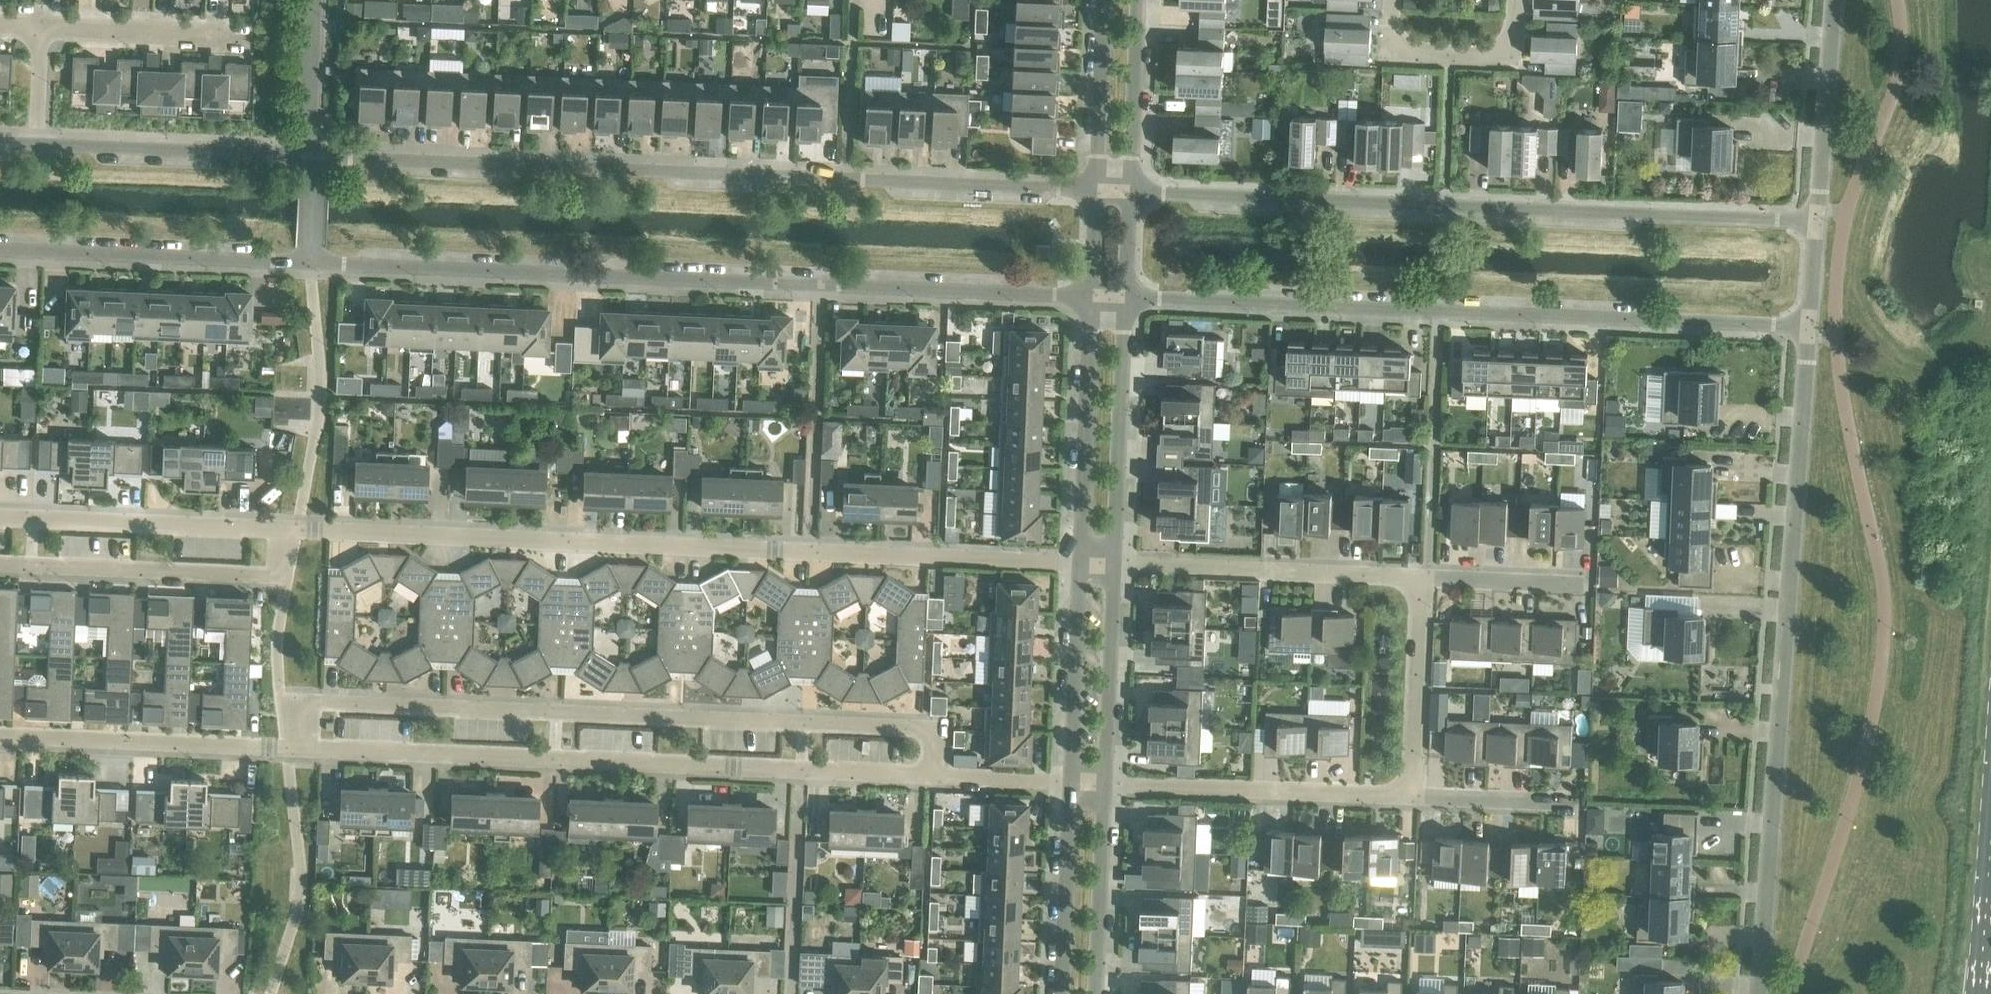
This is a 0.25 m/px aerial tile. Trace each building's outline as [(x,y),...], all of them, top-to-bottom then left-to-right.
[(365,0),(364,18),(376,19),(377,1),(365,0)] [(1015,22),(1054,24),(1054,25),(1060,25),(1060,9),(1055,9),(1055,2),(1055,1),(1031,0),(1016,0),(1015,22)] [(1199,27),(1225,28),(1226,0),(1181,0),(1181,5),(1200,6),(1199,27)] [(1352,10),(1353,0),(1327,0),(1327,9),(1352,10)] [(1488,10),(1501,11),(1501,0),(1489,0),(1488,10)] [(1578,20),(1579,0),(1534,0),(1534,5),(1553,6),(1553,18),(1578,20)] [(346,14),(360,15),(361,4),(347,3),(346,14)] [(403,3),(402,20),(414,20),(415,4),(403,3)] [(432,3),(431,21),(442,21),(442,4),(432,3)] [(1696,4),(1694,41),(1743,43),(1744,28),(1736,28),(1737,6),(1696,4)] [(464,5),(463,22),(478,23),(479,6),(464,5)] [(518,8),(517,20),(529,21),(529,9),(518,8)] [(975,8),(974,20),(986,21),(987,9),(975,8)] [(1327,13),(1325,62),(1350,63),(1351,51),(1370,51),(1371,28),(1357,27),(1358,15),(1327,13)] [(582,15),(582,27),(597,28),(597,15),(582,15)] [(716,16),(715,32),(732,32),(732,17),(716,16)] [(1624,17),(1624,30),(1640,31),(1640,18),(1624,17)] [(667,18),(666,30),(678,31),(679,19),(667,18)] [(756,18),(755,34),(765,34),(766,18),(756,18)] [(986,21),(974,20),(974,33),(986,33),(986,21)] [(604,27),(604,30),(616,30),(616,21),(604,27)] [(891,22),(891,40),(909,40),(909,22),(891,22)] [(1015,22),(1014,45),(1053,47),(1059,48),(1059,32),(1054,32),(1054,25),(1054,24),(1015,22)] [(786,23),(785,36),(799,36),(799,23),(786,23)] [(1550,72),(1576,73),(1578,24),(1547,23),(1546,35),(1532,35),(1531,58),(1551,59),(1550,72)] [(829,26),(829,38),(841,38),(842,26),(829,26)] [(1179,47),(1178,69),(1223,71),(1225,28),(1199,27),(1199,48),(1179,47)] [(476,41),(476,29),(464,28),(463,40),(476,41)] [(510,36),(510,30),(498,30),(497,40),(504,41),(510,36)] [(553,32),(553,41),(562,42),(562,33),(553,32)] [(618,33),(617,47),(626,47),(627,33),(618,33)] [(633,34),(633,47),(643,47),(643,34),(633,34)] [(699,39),(698,54),(714,55),(715,39),(699,39)] [(751,41),(751,47),(757,55),(764,55),(765,42),(751,41)] [(1743,43),(1694,41),(1694,49),(1687,49),(1685,85),(1708,86),(1708,79),(1734,80),(1735,65),(1742,66),(1743,43)] [(788,42),(787,54),(799,55),(799,43),(788,42)] [(823,44),(822,58),(840,59),(841,45),(823,44)] [(1014,45),(1013,68),(1052,69),(1052,70),(1058,70),(1058,55),(1053,55),(1053,47),(1014,45)] [(888,48),(887,64),(898,64),(899,49),(888,48)] [(902,50),(902,59),(912,59),(912,50),(902,50)] [(955,50),(955,60),(970,61),(970,50),(955,50)] [(1286,51),(1285,61),(1296,61),(1296,51),(1286,51)] [(10,89),(12,53),(0,53),(0,88),(10,89)] [(976,54),(975,66),(987,67),(988,55),(976,54)] [(116,114),(117,94),(116,94),(117,70),(116,70),(97,70),(98,57),(73,56),(71,92),(95,93),(95,98),(96,98),(96,112),(96,113),(116,114)] [(140,115),(159,116),(161,72),(141,72),(142,59),(117,58),(116,70),(117,70),(116,94),(117,94),(139,94),(139,100),(140,100),(140,115)] [(181,96),(203,97),(204,97),(205,74),(206,74),(206,62),(181,61),(181,73),(161,72),(159,116),(178,117),(179,102),(181,102),(181,96)] [(204,97),(203,97),(202,117),(222,118),(223,104),(225,104),(225,98),(249,99),(250,64),(225,62),(225,75),(206,74),(205,74),(204,97)] [(1268,64),(1268,72),(1280,72),(1280,64),(1268,64)] [(987,67),(975,66),(975,78),(987,79),(987,67)] [(374,110),(392,110),(393,110),(395,69),(355,67),(353,111),(359,111),(358,122),(374,122),(374,110)] [(1013,68),(1012,90),(1051,92),(1051,93),(1057,93),(1057,78),(1052,77),(1052,70),(1052,69),(1013,68)] [(408,111),(426,112),(427,112),(429,70),(395,69),(393,110),(392,110),(392,123),(407,124),(408,111)] [(1197,93),(1196,113),(1221,114),(1223,71),(1178,69),(1177,92),(1197,93)] [(441,112),(460,113),(462,72),(429,70),(427,112),(426,112),(425,125),(441,125),(441,112)] [(475,114),(493,115),(494,115),(496,73),(462,72),(460,113),(459,126),(474,127),(475,114)] [(508,115),(527,116),(529,75),(496,73),(494,115),(493,115),(493,128),(508,128),(508,115)] [(796,128),(795,128),(795,141),(810,141),(811,131),(836,132),(838,76),(798,74),(798,86),(796,128)] [(542,117),(560,118),(561,118),(563,76),(529,75),(527,116),(526,129),(541,130),(542,117)] [(1524,75),(1523,82),(1530,90),(1539,90),(1545,97),(1544,115),(1558,116),(1560,76),(1524,75)] [(576,118),(594,119),(595,119),(596,77),(563,76),(561,118),(560,118),(560,130),(575,131),(576,118)] [(609,120),(627,120),(628,121),(630,79),(596,77),(595,119),(594,119),(593,132),(609,133),(609,120)] [(643,121),(661,122),(662,122),(664,80),(630,79),(628,121),(627,120),(627,133),(642,134),(643,121)] [(1344,79),(1344,88),(1354,88),(1355,80),(1344,79)] [(676,123),(695,123),(697,82),(664,80),(662,122),(661,122),(660,135),(676,135),(676,123)] [(1600,81),(1600,93),(1615,94),(1615,81),(1600,81)] [(710,124),(728,125),(729,125),(731,83),(697,82),(695,123),(694,136),(709,137),(710,124)] [(743,125),(762,126),(764,85),(731,83),(729,125),(728,125),(728,138),(743,138),(743,125)] [(777,127),(795,128),(796,128),(798,86),(764,85),(762,126),(761,139),(776,140),(777,127)] [(1645,85),(1644,98),(1676,99),(1676,86),(1645,85)] [(879,131),(898,132),(900,91),(860,89),(858,133),(864,133),(864,144),(879,144),(879,131)] [(1012,90),(1011,113),(1050,115),(1050,116),(1056,116),(1056,100),(1051,100),(1051,93),(1051,92),(1012,90)] [(913,133),(931,133),(932,133),(934,92),(900,91),(898,132),(897,145),(913,146),(913,133)] [(932,133),(931,133),(931,146),(946,147),(947,134),(966,135),(967,126),(967,112),(968,99),(968,93),(934,92),(932,133)] [(980,100),(968,99),(967,112),(980,113),(980,100)] [(1619,100),(1618,130),(1641,131),(1643,101),(1619,100)] [(1659,101),(1659,112),(1670,112),(1670,101),(1659,101)] [(979,126),(980,113),(967,112),(967,126),(979,126)] [(1050,115),(1011,113),(1010,129),(1031,130),(1030,151),(1054,152),(1055,123),(1050,123),(1050,116),(1050,115)] [(1221,114),(1196,113),(1195,134),(1175,133),(1174,157),(1219,159),(1221,114)] [(1316,143),(1336,144),(1337,118),(1293,117),(1291,162),(1315,163),(1316,143)] [(1253,118),(1252,136),(1274,136),(1274,118),(1253,118)] [(1356,164),(1379,165),(1381,120),(1337,118),(1336,144),(1357,145),(1356,164)] [(1681,154),(1695,155),(1695,163),(1702,164),(1702,171),(1736,173),(1737,142),(1730,142),(1731,127),(1705,127),(1705,119),(1682,118),(1681,154)] [(1381,120),(1379,165),(1402,166),(1403,147),(1424,148),(1424,142),(1424,130),(1425,122),(1381,120)] [(1490,170),(1513,171),(1515,126),(1471,124),(1470,150),(1491,151),(1490,170)] [(1537,153),(1557,154),(1558,128),(1515,126),(1513,171),(1536,172),(1537,153)] [(1558,128),(1557,154),(1578,154),(1577,174),(1601,175),(1603,130),(1558,128)] [(1424,130),(1424,142),(1436,143),(1437,130),(1424,130)] [(1035,257),(1050,257),(1050,246),(1036,245),(1035,257)] [(12,329),(14,287),(10,287),(10,286),(0,286),(0,328),(12,329)] [(89,328),(90,328),(112,329),(114,288),(100,288),(100,291),(91,291),(89,328)] [(134,338),(136,293),(127,292),(127,289),(114,288),(112,329),(113,329),(112,337),(134,338)] [(90,339),(90,328),(89,328),(91,291),(87,291),(87,290),(73,289),(73,290),(69,290),(66,338),(90,339)] [(136,293),(134,338),(157,339),(159,290),(146,290),(146,293),(136,293)] [(157,339),(180,340),(182,295),(173,294),(173,291),(159,290),(157,339)] [(180,340),(203,341),(205,292),(191,291),(191,295),(182,295),(180,340)] [(203,341),(226,342),(228,296),(227,296),(219,296),(219,293),(205,292),(203,341)] [(228,296),(226,342),(248,342),(250,294),(246,294),(246,293),(232,292),(232,293),(227,293),(227,296),(228,296)] [(365,340),(387,341),(389,303),(390,300),(385,300),(385,299),(371,298),(371,299),(366,299),(365,340)] [(387,341),(410,342),(412,301),(398,300),(398,304),(389,303),(387,341)] [(410,342),(433,343),(434,305),(425,305),(425,301),(412,301),(410,342)] [(433,343),(455,344),(457,303),(444,302),(443,306),(434,305),(433,343)] [(455,344),(478,345),(480,307),(471,307),(471,303),(457,303),(455,344)] [(478,345),(501,346),(503,305),(489,304),(489,308),(480,307),(478,345)] [(501,346),(523,347),(524,347),(525,309),(516,309),(516,305),(503,305),(501,346)] [(524,347),(523,347),(523,350),(546,351),(548,310),(543,310),(543,309),(529,309),(525,309),(524,347)] [(623,351),(624,351),(646,352),(647,311),(634,310),(634,314),(624,313),(623,351)] [(646,352),(668,353),(670,315),(661,315),(661,312),(647,311),(646,352)] [(623,355),(624,351),(623,351),(624,313),(621,313),(620,313),(606,312),(606,313),(602,313),(600,354),(623,355)] [(668,353),(691,354),(693,313),(679,312),(679,316),(670,315),(668,353)] [(691,354),(714,355),(715,317),(706,317),(706,314),(693,313),(691,354)] [(43,314),(42,328),(57,328),(57,315),(43,314)] [(714,355),(737,356),(738,315),(725,314),(725,318),(715,317),(714,355)] [(737,356),(759,357),(761,319),(752,319),(752,316),(738,315),(737,356)] [(759,357),(758,368),(781,369),(783,332),(789,333),(789,317),(773,316),(773,320),(761,319),(759,357)] [(865,365),(865,361),(864,361),(866,324),(854,323),(854,319),(838,319),(837,335),(843,335),(842,364),(865,365)] [(864,361),(865,361),(887,362),(889,321),(875,321),(875,324),(866,324),(864,361)] [(887,362),(909,363),(910,363),(911,326),(902,325),(902,322),(889,321),(887,362)] [(910,363),(909,363),(909,367),(932,368),(934,327),(929,327),(929,326),(915,325),(915,326),(911,326),(910,363)] [(1003,330),(1002,353),(1044,355),(1044,356),(1045,356),(1046,332),(1024,331),(1024,328),(1013,327),(1013,330),(1003,330)] [(1175,362),(1187,362),(1187,376),(1216,377),(1218,339),(1183,337),(1183,333),(1169,333),(1168,347),(1168,355),(1175,355),(1175,362)] [(945,340),(945,350),(959,350),(959,340),(945,340)] [(556,357),(571,357),(571,343),(556,342),(556,357)] [(1289,385),(1312,386),(1314,349),(1313,349),(1305,349),(1305,343),(1289,342),(1288,366),(1277,365),(1276,390),(1288,390),(1289,385)] [(1312,386),(1336,387),(1338,350),(1337,350),(1329,350),(1329,344),(1313,343),(1313,349),(1314,349),(1312,386)] [(1336,387),(1360,388),(1362,351),(1361,351),(1353,351),(1354,345),(1337,344),(1337,350),(1338,350),(1336,387)] [(1360,388),(1385,389),(1386,353),(1385,353),(1377,352),(1378,346),(1362,345),(1361,351),(1362,351),(1360,388)] [(1386,353),(1385,389),(1408,390),(1408,395),(1421,396),(1422,372),(1410,371),(1411,354),(1402,353),(1402,347),(1386,346),(1385,353),(1386,353)] [(1252,347),(1252,360),(1266,360),(1267,348),(1252,347)] [(945,350),(945,360),(959,360),(959,350),(945,350)] [(1465,392),(1488,393),(1490,357),(1491,350),(1475,350),(1474,356),(1465,356),(1464,373),(1453,373),(1452,397),(1465,398),(1465,392)] [(1488,393),(1512,394),(1514,358),(1515,358),(1515,351),(1499,351),(1498,357),(1490,357),(1488,393)] [(1512,394),(1537,395),(1538,359),(1539,359),(1539,352),(1523,352),(1523,358),(1515,358),(1514,358),(1512,394)] [(1002,353),(1001,376),(1041,378),(1041,377),(1041,369),(1043,369),(1044,356),(1044,355),(1002,353)] [(1537,395),(1561,396),(1562,360),(1563,360),(1563,354),(1547,353),(1547,359),(1539,359),(1538,359),(1537,395)] [(1562,360),(1561,396),(1584,397),(1584,403),(1597,403),(1598,379),(1586,379),(1587,354),(1571,354),(1571,360),(1563,360),(1562,360)] [(41,367),(40,383),(64,384),(64,368),(41,367)] [(72,382),(87,382),(87,371),(72,370),(72,382)] [(87,371),(87,382),(102,383),(103,372),(87,371)] [(1667,423),(1690,424),(1690,416),(1716,418),(1717,403),(1724,404),(1725,373),(1669,371),(1667,423)] [(117,383),(133,384),(133,373),(118,372),(117,383)] [(133,373),(133,384),(148,385),(148,374),(133,373)] [(163,385),(178,386),(179,375),(163,374),(163,385)] [(179,375),(178,386),(193,387),(194,375),(179,375)] [(951,375),(951,389),(960,389),(960,375),(951,375)] [(208,387),(224,388),(224,377),(209,376),(208,387)] [(1001,376),(1000,399),(1040,400),(1040,392),(1042,392),(1043,377),(1041,377),(1041,378),(1001,376)] [(224,377),(224,388),(239,389),(239,377),(224,377)] [(370,394),(385,395),(385,384),(370,383),(370,394)] [(1166,402),(1165,420),(1214,422),(1216,384),(1186,383),(1186,397),(1174,396),(1173,403),(1166,402)] [(385,384),(385,395),(400,396),(400,384),(385,384)] [(415,396),(430,397),(431,386),(415,385),(415,396)] [(431,386),(430,397),(445,397),(446,386),(431,386)] [(461,398),(476,399),(476,388),(461,387),(461,398)] [(476,388),(476,399),(491,399),(491,388),(476,388)] [(71,389),(71,410),(86,410),(86,390),(71,389)] [(506,400),(521,401),(522,390),(507,389),(506,400)] [(133,390),(132,408),(148,409),(148,405),(149,391),(133,390)] [(522,390),(521,401),(536,401),(537,390),(522,390)] [(605,404),(620,405),(621,394),(606,393),(605,404)] [(1255,393),(1254,412),(1265,413),(1266,393),(1255,393)] [(621,394),(620,405),(636,406),(636,395),(621,394)] [(254,395),(254,415),(271,415),(271,396),(254,395)] [(651,406),(666,407),(667,396),(651,395),(651,406)] [(667,396),(666,407),(681,408),(682,397),(667,396)] [(696,408),(712,409),(712,398),(697,397),(696,408)] [(712,398),(712,409),(727,410),(727,398),(712,398)] [(742,410),(757,411),(758,400),(742,399),(742,410)] [(1000,399),(999,422),(1039,423),(1039,422),(1039,415),(1041,415),(1042,400),(1040,400),(1000,399)] [(1607,399),(1607,411),(1619,411),(1619,399),(1607,399)] [(758,400),(757,411),(772,412),(773,400),(758,400)] [(27,401),(27,421),(35,421),(36,401),(27,401)] [(380,403),(380,410),(385,415),(392,415),(393,403),(380,403)] [(862,404),(862,415),(877,416),(878,405),(862,404)] [(452,418),(451,429),(463,429),(468,429),(469,405),(452,405),(452,418)] [(892,417),(907,417),(908,406),(893,405),(892,417)] [(923,418),(922,424),(942,425),(943,405),(923,405),(923,407),(923,418)] [(950,405),(949,420),(958,420),(959,406),(950,405)] [(908,406),(907,417),(923,418),(923,407),(908,406)] [(554,412),(553,427),(567,427),(567,412),(554,412)] [(1606,414),(1605,436),(1625,437),(1626,415),(1606,414)] [(609,415),(609,429),(626,429),(627,415),(609,415)] [(692,415),(692,427),(704,427),(704,415),(692,415)] [(748,417),(747,430),(758,431),(759,418),(748,417)] [(438,427),(437,438),(451,439),(451,429),(452,418),(448,418),(438,427)] [(823,420),(821,453),(840,454),(841,421),(823,420)] [(958,420),(949,420),(949,434),(958,434),(958,420)] [(1214,422),(1165,420),(1164,437),(1172,437),(1171,444),(1184,444),(1183,457),(1183,458),(1213,459),(1214,422)] [(999,422),(998,444),(1038,446),(1038,445),(1038,438),(1040,438),(1041,423),(1039,422),(1039,423),(999,422)] [(1334,439),(1349,439),(1349,428),(1334,428),(1334,439)] [(1310,429),(1310,441),(1324,441),(1325,430),(1310,429)] [(1358,440),(1373,441),(1374,430),(1358,429),(1358,440)] [(334,434),(333,462),(345,463),(346,435),(334,434)] [(30,468),(31,439),(3,438),(3,436),(0,435),(0,467),(30,468)] [(1495,446),(1510,447),(1511,436),(1496,435),(1495,446)] [(1520,447),(1535,448),(1535,437),(1520,436),(1520,447)] [(71,484),(89,485),(91,439),(68,438),(67,440),(39,439),(38,469),(72,470),(71,484)] [(436,466),(450,467),(451,443),(451,439),(437,438),(436,466)] [(91,439),(89,485),(107,486),(108,475),(108,472),(142,473),(143,444),(115,442),(115,440),(91,439)] [(1544,440),(1544,451),(1558,451),(1558,440),(1544,440)] [(1576,440),(1575,453),(1583,453),(1584,440),(1576,440)] [(1292,452),(1307,453),(1307,442),(1292,441),(1292,452)] [(1307,442),(1307,453),(1322,453),(1322,442),(1307,442)] [(183,489),(201,490),(203,444),(179,443),(179,445),(151,444),(149,473),(184,475),(183,489)] [(451,443),(450,467),(462,467),(463,443),(451,443)] [(203,444),(201,490),(219,491),(220,476),(254,478),(255,449),(226,447),(227,445),(203,444)] [(569,444),(569,448),(568,472),(582,473),(583,445),(569,444)] [(998,444),(997,467),(1037,469),(1037,468),(1037,460),(1039,460),(1040,445),(1038,445),(1038,446),(998,444)] [(1643,444),(1643,453),(1649,453),(1653,450),(1653,444),(1643,444)] [(556,471),(568,472),(569,448),(557,447),(556,471)] [(1249,453),(1248,462),(1263,463),(1264,447),(1255,447),(1249,453)] [(1369,458),(1384,458),(1385,447),(1370,447),(1369,458)] [(1385,447),(1384,458),(1399,459),(1400,448),(1385,447)] [(672,476),(686,477),(687,453),(687,449),(673,448),(672,476)] [(948,450),(948,465),(957,465),(957,451),(948,450)] [(380,498),(390,498),(392,452),(375,451),(375,463),(358,463),(358,464),(357,492),(356,492),(356,493),(380,494),(380,498)] [(1405,481),(1421,482),(1422,452),(1407,451),(1405,481)] [(1468,462),(1482,462),(1483,451),(1468,451),(1468,462)] [(1483,451),(1482,462),(1497,463),(1498,452),(1483,451)] [(392,452),(390,498),(400,499),(400,495),(424,496),(424,495),(423,495),(425,467),(425,465),(408,465),(408,453),(392,452)] [(1545,463),(1560,463),(1561,452),(1546,452),(1545,463)] [(1561,452),(1560,463),(1575,464),(1575,453),(1561,452)] [(510,457),(509,469),(508,503),(517,504),(518,500),(542,501),(542,500),(541,500),(543,472),(543,470),(546,471),(547,454),(525,453),(525,458),(510,457)] [(687,453),(686,477),(698,478),(699,454),(687,453)] [(1668,492),(1668,500),(1716,502),(1718,480),(1710,480),(1711,465),(1685,464),(1686,457),(1663,456),(1661,492),(1668,492)] [(792,482),(804,483),(805,459),(793,458),(792,482)] [(820,483),(832,484),(833,460),(821,459),(820,483)] [(925,488),(939,488),(940,460),(926,460),(925,488)] [(957,465),(948,465),(947,479),(956,479),(957,465)] [(1162,484),(1161,502),(1211,504),(1212,466),(1183,465),(1182,479),(1170,478),(1170,485),(1162,484)] [(498,503),(508,503),(509,469),(468,467),(468,469),(469,469),(467,497),(467,498),(498,499),(498,503)] [(734,513),(743,514),(745,468),(729,467),(728,479),(704,478),(704,479),(703,507),(703,508),(734,510),(734,513)] [(997,467),(996,490),(1036,492),(1036,491),(1036,483),(1038,483),(1039,468),(1037,468),(1037,469),(997,467)] [(745,468),(743,514),(753,514),(753,510),(777,512),(777,510),(778,482),(779,482),(779,481),(761,480),(762,468),(745,468)] [(616,508),(625,509),(627,474),(586,472),(586,474),(587,474),(585,502),(585,503),(616,505),(616,508)] [(878,519),(879,485),(880,473),(863,473),(863,485),(846,484),(846,485),(845,513),(844,514),(869,515),(868,519),(878,519)] [(627,474),(625,509),(635,509),(635,505),(667,507),(667,506),(666,505),(668,477),(668,476),(627,474)] [(1585,483),(1585,493),(1601,494),(1601,483),(1585,483)] [(879,485),(878,519),(888,520),(888,516),(912,517),(912,516),(913,488),(913,487),(879,485)] [(996,490),(996,513),(1035,514),(1036,506),(1037,506),(1038,491),(1036,491),(1036,492),(996,490)] [(1296,529),(1303,529),(1305,495),(1295,494),(1295,496),(1278,496),(1276,534),(1277,534),(1277,532),(1296,533),(1296,529)] [(1331,526),(1342,527),(1343,503),(1332,502),(1332,494),(1321,494),(1321,496),(1305,495),(1303,529),(1303,533),(1304,533),(1304,531),(1323,532),(1323,528),(1331,528),(1331,526)] [(946,495),(945,511),(954,511),(955,496),(946,495)] [(1382,537),(1382,532),(1381,532),(1382,498),(1366,497),(1366,496),(1355,495),(1355,503),(1343,503),(1342,527),(1354,527),(1354,529),(1362,529),(1362,534),(1380,535),(1380,537),(1382,537)] [(1381,532),(1382,532),(1388,533),(1388,537),(1407,538),(1407,540),(1408,540),(1409,501),(1392,501),(1392,499),(1382,498),(1381,532)] [(1668,500),(1666,537),(1708,539),(1709,517),(1716,518),(1716,502),(1668,500)] [(1518,534),(1519,510),(1508,510),(1508,501),(1498,501),(1497,503),(1481,502),(1479,536),(1478,541),(1480,541),(1480,539),(1498,540),(1499,535),(1506,536),(1506,534),(1518,534)] [(1211,504),(1161,502),(1161,519),(1168,519),(1168,526),(1180,526),(1179,539),(1179,540),(1209,541),(1211,504)] [(1472,536),(1479,536),(1481,502),(1471,502),(1471,504),(1454,503),(1452,542),(1453,542),(1453,540),(1472,541),(1472,536)] [(1557,544),(1557,540),(1558,506),(1542,505),(1542,503),(1531,502),(1531,511),(1519,510),(1518,534),(1530,535),(1530,537),(1538,537),(1537,541),(1556,542),(1556,544),(1557,544)] [(1557,540),(1564,540),(1564,545),(1582,545),(1582,547),(1584,547),(1585,509),(1568,508),(1568,506),(1558,506),(1557,540)] [(954,511),(945,511),(945,526),(954,526),(954,511)] [(1035,514),(996,513),(994,536),(1004,537),(1004,540),(1015,540),(1016,537),(1038,538),(1039,514),(1035,514)] [(1602,519),(1602,533),(1612,533),(1612,519),(1602,519)] [(1708,539),(1666,537),(1666,556),(1673,556),(1672,564),(1680,564),(1679,586),(1713,587),(1714,571),(1711,571),(1711,565),(1714,566),(1715,547),(1707,547),(1708,539)] [(328,574),(326,614),(354,616),(355,591),(381,578),(383,583),(388,583),(389,554),(370,554),(369,552),(340,567),(342,572),(342,574),(328,574)] [(419,618),(446,620),(448,579),(434,578),(435,576),(437,571),(409,554),(409,555),(389,554),(388,583),(392,583),(395,579),(420,594),(419,618)] [(448,579),(446,620),(474,621),(475,596),(500,583),(503,588),(507,588),(508,559),(490,559),(489,557),(460,572),(462,577),(462,580),(448,579)] [(538,624),(565,625),(567,584),(554,583),(554,581),(557,577),(529,559),(528,560),(508,559),(507,588),(512,588),(515,584),(539,599),(538,624)] [(567,584),(565,625),(593,626),(594,602),(620,588),(622,593),(627,593),(628,565),(609,564),(608,562),(579,577),(581,582),(581,585),(567,584)] [(657,629),(685,630),(687,589),(673,589),(673,586),(676,582),(648,564),(647,565),(628,565),(627,593),(631,593),(634,589),(658,604),(657,629)] [(1599,565),(1599,586),(1617,587),(1618,566),(1599,565)] [(687,589),(685,630),(712,631),(714,607),(739,593),(742,598),(746,598),(747,570),(728,569),(728,567),(699,583),(701,587),(701,590),(687,589)] [(777,634),(804,635),(806,594),(793,594),(793,591),(795,587),(768,569),(767,570),(747,570),(746,598),(751,599),(753,594),(778,609),(777,634)] [(806,594),(804,635),(832,636),(833,612),(858,598),(861,603),(865,603),(867,575),(848,574),(847,573),(818,588),(820,592),(820,595),(806,594)] [(897,614),(896,639),(925,640),(925,627),(926,617),(926,608),(926,599),(912,599),(912,597),(915,592),(887,574),(886,576),(867,575),(865,603),(870,604),(873,599),(897,614)] [(998,582),(996,610),(996,611),(1033,613),(1033,614),(1034,614),(1036,584),(1014,583),(1014,580),(1000,579),(1000,582),(998,582)] [(15,653),(16,619),(15,619),(17,593),(18,593),(18,588),(12,588),(12,590),(0,589),(0,652),(15,653)] [(48,654),(74,656),(75,625),(74,625),(75,596),(76,596),(76,591),(71,590),(71,592),(52,591),(52,589),(30,589),(30,594),(18,593),(17,593),(15,619),(16,619),(29,620),(29,623),(49,623),(48,654)] [(1157,609),(1156,626),(1205,629),(1207,591),(1177,590),(1177,603),(1165,603),(1164,610),(1157,609)] [(106,657),(132,658),(133,627),(134,598),(135,598),(135,593),(129,593),(129,595),(110,594),(110,592),(89,591),(89,596),(76,596),(75,596),(74,625),(75,625),(108,626),(106,657)] [(1601,593),(1601,606),(1608,606),(1615,600),(1615,593),(1601,593)] [(165,659),(191,661),(192,627),(191,627),(192,608),(193,608),(194,596),(188,595),(188,597),(169,597),(169,595),(147,594),(147,599),(135,598),(134,598),(133,627),(166,628),(165,659)] [(225,631),(223,662),(250,663),(252,598),(247,598),(247,600),(227,599),(228,597),(206,596),(205,609),(193,608),(192,608),(191,627),(192,627),(204,627),(204,630),(225,631)] [(943,600),(926,599),(926,608),(942,609),(943,600)] [(1310,652),(1311,652),(1312,614),(1294,613),(1294,617),(1285,617),(1285,607),(1271,606),(1269,646),(1282,647),(1282,651),(1295,652),(1295,650),(1310,650),(1310,652)] [(378,611),(378,617),(387,617),(387,608),(381,608),(378,611)] [(387,608),(387,617),(396,617),(396,611),(394,609),(387,608)] [(926,608),(926,617),(942,618),(942,609),(926,608)] [(1312,614),(1311,652),(1312,648),(1323,649),(1323,653),(1336,653),(1336,651),(1353,652),(1354,616),(1335,615),(1335,619),(1326,619),(1327,608),(1312,608),(1312,614)] [(1653,643),(1668,644),(1667,653),(1675,653),(1674,660),(1709,662),(1710,631),(1703,631),(1703,617),(1678,616),(1678,609),(1655,608),(1653,643)] [(989,610),(988,635),(1030,637),(1030,636),(1030,628),(1032,628),(1033,614),(1033,613),(996,611),(996,610),(989,610)] [(497,616),(497,622),(506,622),(506,613),(500,613),(497,616)] [(506,613),(506,622),(515,622),(516,616),(513,613),(506,613)] [(365,679),(384,680),(385,651),(380,651),(378,656),(353,640),(354,616),(326,614),(324,656),(338,657),(339,659),(336,663),(364,681),(365,679)] [(1245,619),(1245,625),(1256,625),(1256,615),(1250,615),(1245,619)] [(1491,660),(1492,660),(1494,622),(1495,616),(1480,615),(1480,625),(1471,625),(1471,621),(1452,620),(1450,656),(1467,657),(1467,659),(1480,660),(1480,656),(1492,656),(1491,660)] [(378,617),(378,623),(380,626),(387,626),(387,617),(378,617)] [(387,617),(387,626),(393,626),(396,624),(396,617),(387,617)] [(926,617),(925,627),(942,628),(942,618),(926,617)] [(1533,662),(1535,623),(1536,623),(1536,618),(1522,617),(1521,627),(1512,627),(1512,622),(1494,622),(1492,660),(1493,660),(1493,658),(1508,659),(1508,661),(1521,661),(1521,657),(1533,658),(1533,662)] [(431,660),(444,661),(446,620),(419,618),(417,643),(392,656),(389,651),(385,651),(384,680),(403,681),(404,682),(433,667),(431,663),(431,660)] [(616,621),(616,627),(625,627),(626,618),(619,618),(616,621)] [(626,618),(625,627),(635,627),(635,621),(632,618),(626,618)] [(1535,623),(1533,662),(1534,662),(1534,660),(1550,661),(1550,663),(1562,663),(1562,659),(1576,660),(1577,619),(1563,619),(1562,629),(1554,629),(1554,624),(1536,623),(1535,623)] [(484,685),(503,685),(504,656),(500,656),(497,661),(473,645),(474,621),(446,620),(444,661),(458,661),(458,664),(455,668),(483,686),(484,685)] [(497,622),(497,628),(500,631),(506,631),(506,622),(497,622)] [(506,622),(506,631),(513,631),(515,629),(515,622),(506,622)] [(736,626),(736,632),(745,632),(745,624),(738,623),(736,626)] [(550,665),(564,666),(565,625),(538,624),(537,648),(511,661),(509,656),(504,656),(503,685),(523,686),(523,688),(553,673),(550,668),(550,665)] [(745,624),(745,632),(754,633),(754,626),(751,624),(745,624)] [(603,690),(622,691),(624,661),(619,661),(616,666),(592,650),(593,626),(565,625),(564,666),(578,667),(578,669),(575,674),(603,691),(603,690)] [(1205,629),(1156,626),(1155,644),(1163,644),(1163,651),(1175,651),(1174,665),(1204,666),(1205,629)] [(1583,626),(1582,637),(1591,637),(1592,626),(1583,626)] [(616,627),(616,633),(619,636),(625,636),(625,627),(616,627)] [(625,627),(625,636),(632,636),(634,634),(635,627),(625,627)] [(856,631),(855,637),(865,637),(865,629),(858,628),(856,631)] [(670,670),(683,671),(685,630),(657,629),(656,653),(631,666),(628,662),(624,661),(622,691),(642,691),(643,693),(672,678),(670,673),(670,670)] [(865,629),(865,637),(874,637),(874,631),(871,629),(865,629)] [(723,695),(742,696),(743,667),(739,666),(736,671),(711,655),(712,631),(685,630),(683,671),(697,672),(697,674),(694,679),(722,696),(723,695)] [(1245,630),(1244,653),(1257,654),(1257,631),(1245,630)] [(736,632),(735,638),(738,641),(745,641),(745,632),(736,632)] [(745,632),(745,641),(751,641),(754,639),(754,633),(745,632)] [(789,675),(803,676),(804,635),(777,634),(776,658),(750,672),(748,667),(743,667),(742,696),(761,696),(762,698),(791,683),(789,678),(789,675)] [(842,700),(861,701),(863,672),(858,671),(855,676),(831,661),(832,636),(804,635),(803,676),(816,677),(816,680),(814,684),(841,701),(842,700)] [(988,635),(987,659),(1029,661),(1029,660),(1029,652),(1031,652),(1032,636),(1030,636),(1030,637),(988,635)] [(855,637),(855,643),(858,646),(864,646),(865,637),(855,637)] [(865,637),(864,646),(871,646),(874,644),(874,637),(865,637)] [(863,672),(861,701),(881,702),(882,703),(911,688),(908,684),(908,681),(923,682),(925,640),(896,639),(895,663),(870,677),(867,672),(863,672)] [(933,641),(932,657),(941,657),(942,641),(933,641)] [(18,642),(18,651),(28,651),(28,647),(23,642),(18,642)] [(13,698),(12,698),(13,684),(14,684),(15,653),(0,652),(0,716),(7,716),(7,718),(12,718),(13,698)] [(71,720),(72,701),(71,701),(71,686),(72,687),(74,656),(48,654),(46,685),(14,684),(13,684),(12,698),(13,698),(25,699),(25,718),(46,719),(46,718),(65,718),(65,720),(71,720)] [(130,723),(130,703),(129,703),(130,692),(131,692),(132,658),(106,657),(105,688),(72,687),(71,686),(71,701),(72,701),(84,701),(83,721),(105,722),(105,720),(124,721),(124,723),(130,723)] [(941,657),(932,657),(931,673),(940,673),(941,657)] [(188,725),(188,720),(187,720),(188,691),(189,692),(191,661),(165,659),(163,690),(143,690),(143,692),(131,692),(130,692),(129,703),(130,703),(143,704),(142,723),(164,724),(164,723),(182,724),(182,725),(188,725)] [(986,684),(993,684),(993,683),(1028,684),(1028,676),(1030,676),(1031,660),(1029,660),(1029,661),(987,659),(986,684)] [(187,720),(188,720),(200,720),(200,726),(222,727),(222,725),(241,726),(241,728),(247,728),(249,675),(250,663),(223,662),(222,693),(189,692),(188,691),(187,720)] [(250,663),(249,675),(261,676),(262,664),(250,663)] [(1433,676),(1433,684),(1445,684),(1446,677),(1433,676)] [(1515,677),(1514,690),(1529,691),(1529,677),(1515,677)] [(993,683),(993,684),(992,706),(992,707),(1027,708),(1027,700),(1029,700),(1030,684),(1028,684),(993,683)] [(1311,686),(1311,701),(1324,702),(1324,686),(1311,686)] [(1153,708),(1152,725),(1201,727),(1203,690),(1173,689),(1173,702),(1161,702),(1160,708),(1153,708)] [(1431,691),(1430,729),(1447,730),(1447,721),(1448,717),(1449,692),(1431,691)] [(1517,693),(1517,705),(1530,706),(1530,694),(1517,693)] [(1582,695),(1582,707),(1590,707),(1591,695),(1582,695)] [(985,706),(984,731),(1026,732),(1026,724),(1028,724),(1029,708),(1027,708),(992,707),(992,706),(985,706)] [(1288,751),(1306,752),(1307,752),(1308,713),(1308,715),(1292,714),(1292,712),(1280,712),(1279,716),(1266,715),(1264,756),(1279,756),(1279,746),(1288,746),(1288,751)] [(1307,752),(1306,752),(1306,758),(1320,758),(1321,748),(1330,748),(1329,753),(1349,753),(1350,717),(1333,716),(1334,714),(1321,714),(1321,718),(1309,717),(1309,713),(1308,713),(1307,752)] [(1647,750),(1662,751),(1661,760),(1669,760),(1668,767),(1703,769),(1704,738),(1697,738),(1697,724),(1672,723),(1672,716),(1649,715),(1647,750)] [(1488,765),(1489,759),(1488,759),(1490,721),(1489,721),(1489,725),(1477,724),(1477,720),(1464,720),(1464,722),(1447,721),(1447,730),(1446,758),(1465,759),(1465,754),(1474,755),(1474,765),(1488,765)] [(1530,767),(1530,761),(1529,761),(1531,723),(1530,723),(1530,727),(1518,726),(1518,722),(1506,722),(1506,724),(1490,723),(1490,721),(1488,759),(1489,759),(1507,760),(1507,756),(1516,756),(1515,766),(1530,767)] [(1529,761),(1530,761),(1548,762),(1548,758),(1557,758),(1556,768),(1571,769),(1571,766),(1572,741),(1573,728),(1560,728),(1560,724),(1547,723),(1547,725),(1531,725),(1532,723),(1531,723),(1529,761)] [(1201,727),(1152,725),(1151,742),(1159,743),(1158,749),(1171,750),(1170,763),(1178,764),(1195,764),(1200,765),(1201,727)] [(953,730),(953,746),(964,746),(964,730),(953,730)] [(1026,732),(984,731),(983,756),(990,757),(990,760),(992,760),(992,763),(1006,764),(1006,761),(1028,761),(1029,732),(1026,732)] [(1240,732),(1240,745),(1252,745),(1253,732),(1240,732)] [(1572,741),(1571,766),(1584,766),(1585,741),(1572,741)] [(1178,764),(1178,775),(1195,775),(1195,764),(1178,764)] [(51,820),(75,821),(77,775),(59,774),(58,788),(45,788),(24,787),(23,817),(44,817),(51,818),(51,820)] [(77,775),(75,821),(98,822),(98,820),(127,821),(127,809),(116,809),(116,791),(94,790),(95,776),(77,775)] [(163,825),(187,825),(188,780),(170,779),(170,793),(136,792),(134,821),(163,822),(163,825)] [(188,780),(187,825),(210,827),(210,824),(239,826),(239,825),(251,825),(252,797),(240,796),(206,795),(206,780),(188,780)] [(15,816),(15,805),(4,804),(4,786),(0,786),(0,815),(15,816)] [(359,833),(375,834),(377,788),(368,787),(368,791),(343,790),(343,791),(344,791),(343,819),(342,819),(342,821),(359,821),(359,833)] [(377,788),(375,834),(392,835),(392,823),(410,823),(410,822),(409,822),(410,794),(411,794),(411,793),(387,792),(387,788),(377,788)] [(453,825),(494,827),(495,793),(486,793),(485,796),(454,795),(454,796),(455,796),(453,824),(453,825)] [(495,793),(494,827),(493,839),(505,840),(506,828),(535,829),(535,828),(534,828),(535,800),(536,800),(536,798),(505,797),(505,793),(495,793)] [(571,830),(612,832),(613,798),(603,798),(603,801),(572,800),(572,801),(571,829),(571,830)] [(613,798),(612,832),(653,834),(653,833),(652,833),(653,805),(654,805),(654,803),(623,802),(623,799),(613,798)] [(982,827),(989,827),(989,826),(1024,828),(1023,829),(1025,829),(1026,804),(1004,803),(1004,800),(993,800),(992,803),(983,802),(982,827)] [(1179,802),(1179,814),(1194,815),(1195,803),(1179,802)] [(689,836),(730,837),(731,803),(722,803),(721,806),(690,805),(690,806),(691,806),(689,834),(689,836)] [(731,803),(730,837),(771,839),(771,838),(770,838),(771,810),(772,810),(772,808),(741,807),(741,804),(731,803)] [(1205,804),(1204,812),(1223,812),(1224,805),(1205,804)] [(933,808),(932,823),(941,823),(942,808),(933,808)] [(830,842),(864,843),(866,809),(856,809),(856,812),(832,811),(832,812),(831,840),(830,842)] [(866,809),(864,843),(898,845),(898,843),(899,815),(899,814),(875,813),(875,809),(866,809)] [(1649,841),(1648,859),(1689,861),(1690,853),(1697,854),(1698,835),(1695,835),(1695,829),(1698,829),(1699,813),(1664,812),(1664,819),(1663,833),(1656,833),(1656,841),(1649,841)] [(1147,833),(1146,850),(1196,852),(1198,815),(1194,815),(1179,814),(1168,813),(1167,827),(1155,826),(1155,833),(1147,833)] [(317,819),(316,833),(316,843),(318,843),(328,843),(329,819),(317,819)] [(422,847),(434,848),(435,824),(423,823),(422,847)] [(941,823),(932,823),(932,838),(941,839),(941,823)] [(435,824),(434,848),(444,848),(446,848),(447,824),(435,824)] [(989,826),(989,827),(988,849),(1021,850),(1021,842),(1023,842),(1023,829),(1024,828),(989,826)] [(540,852),(552,853),(553,829),(541,828),(540,852)] [(1283,869),(1293,870),(1294,836),(1287,835),(1288,831),(1269,830),(1269,828),(1268,828),(1266,867),(1283,868),(1283,869)] [(553,829),(552,853),(564,853),(565,829),(553,829)] [(1320,865),(1332,865),(1333,841),(1321,841),(1322,834),(1320,834),(1320,839),(1313,839),(1314,834),(1295,833),(1295,831),(1294,831),(1294,836),(1293,870),(1310,871),(1310,873),(1320,873),(1320,865)] [(658,857),(670,858),(671,834),(659,833),(658,857)] [(22,834),(21,861),(34,862),(35,835),(22,834)] [(671,834),(670,858),(669,862),(683,863),(685,835),(671,834)] [(1333,841),(1332,865),(1344,866),(1343,874),(1354,875),(1354,873),(1371,873),(1372,839),(1373,839),(1373,835),(1372,834),(1371,837),(1353,836),(1353,840),(1345,840),(1345,842),(1333,841)] [(1379,839),(1373,839),(1372,839),(1371,873),(1380,874),(1380,872),(1398,872),(1399,834),(1398,834),(1398,836),(1379,835),(1379,839)] [(1451,877),(1461,877),(1462,843),(1455,843),(1455,838),(1437,837),(1437,835),(1435,835),(1434,874),(1451,875),(1451,877)] [(1488,872),(1500,873),(1501,849),(1489,848),(1489,846),(1481,846),(1482,841),(1463,840),(1463,838),(1462,838),(1462,843),(1461,877),(1478,878),(1477,880),(1488,880),(1488,872)] [(776,863),(788,864),(789,840),(777,839),(776,863)] [(805,840),(804,864),(816,865),(817,841),(805,840)] [(1547,847),(1540,846),(1538,880),(1548,881),(1548,879),(1566,880),(1567,841),(1566,841),(1566,843),(1547,842),(1547,847)] [(1501,849),(1500,873),(1512,873),(1511,881),(1522,882),(1522,880),(1538,880),(1540,846),(1541,842),(1539,842),(1539,844),(1521,843),(1521,847),(1513,847),(1513,849),(1501,849)] [(1587,842),(1587,853),(1597,853),(1598,842),(1587,842)] [(318,843),(317,858),(327,859),(328,843),(318,843)] [(912,845),(911,868),(923,869),(924,845),(912,845)] [(434,848),(433,860),(444,861),(444,848),(434,848)] [(988,849),(987,871),(987,872),(1020,873),(1020,872),(1020,865),(1022,865),(1022,850),(1021,850),(988,849)] [(1196,852),(1146,850),(1146,867),(1153,867),(1153,874),(1165,875),(1165,887),(1165,888),(1194,889),(1196,852)] [(16,869),(16,854),(0,853),(0,869),(16,869)] [(1232,854),(1231,876),(1245,877),(1246,855),(1232,854)] [(132,855),(131,873),(155,874),(156,856),(132,855)] [(931,856),(930,870),(939,870),(940,856),(931,856)] [(539,859),(538,876),(551,876),(551,860),(539,859)] [(1648,859),(1646,896),(1695,898),(1696,883),(1688,883),(1689,861),(1648,859)] [(413,874),(413,884),(429,884),(430,868),(422,868),(413,874)] [(909,869),(908,887),(922,887),(923,869),(909,869)] [(939,870),(930,870),(930,884),(939,884),(939,870)] [(980,871),(979,894),(1019,896),(1019,895),(1019,887),(1020,887),(1021,872),(1020,872),(1020,873),(987,872),(987,871),(980,871)] [(11,895),(11,873),(0,873),(0,895),(11,895)] [(19,873),(18,896),(38,896),(38,874),(19,873)] [(100,874),(100,883),(111,883),(111,874),(100,874)] [(595,874),(594,891),(606,891),(606,875),(595,874)] [(650,890),(650,895),(666,895),(666,885),(650,890)] [(372,888),(372,907),(410,908),(411,889),(372,888)] [(802,889),(802,902),(813,902),(814,889),(802,889)] [(431,891),(431,903),(441,903),(441,891),(431,891)] [(862,891),(862,906),(880,906),(880,896),(880,891),(862,891)] [(979,894),(978,917),(1018,919),(1018,918),(1018,910),(1020,910),(1021,895),(1019,895),(1019,896),(979,894)] [(880,896),(880,906),(889,906),(890,897),(880,896)] [(1144,915),(1143,932),(1192,935),(1194,897),(1164,896),(1164,909),(1152,909),(1151,916),(1144,915)] [(1695,898),(1646,896),(1646,904),(1639,904),(1637,940),(1660,941),(1661,934),(1686,935),(1687,920),(1694,920),(1695,898)] [(1227,897),(1227,918),(1243,919),(1244,898),(1227,897)] [(929,901),(928,915),(937,916),(938,901),(929,901)] [(649,902),(649,915),(665,915),(665,903),(649,902)] [(802,904),(801,918),(813,919),(813,904),(802,904)] [(766,905),(766,920),(782,921),(783,905),(766,905)] [(1247,905),(1247,920),(1267,921),(1267,906),(1247,905)] [(1276,924),(1291,925),(1291,914),(1276,913),(1276,924)] [(1291,914),(1291,925),(1305,925),(1306,914),(1291,914)] [(937,916),(928,915),(928,929),(937,930),(937,916)] [(1369,928),(1369,917),(1354,916),(1354,927),(1362,928),(1369,928)] [(977,941),(984,941),(984,940),(1017,942),(1017,941),(1017,933),(1019,933),(1020,918),(1018,918),(1018,919),(978,917),(977,941)] [(1384,918),(1369,917),(1369,928),(1383,929),(1384,918)] [(65,967),(73,967),(74,921),(32,919),(31,944),(44,945),(44,954),(49,954),(48,970),(64,970),(65,967)] [(1444,931),(1458,932),(1459,921),(1444,920),(1444,931)] [(74,921),(73,967),(81,967),(81,971),(96,971),(97,956),(102,956),(103,947),(116,948),(117,923),(74,921)] [(1459,921),(1458,932),(1473,932),(1474,921),(1459,921)] [(1247,923),(1246,942),(1266,943),(1266,924),(1247,923)] [(1521,934),(1536,935),(1537,924),(1522,923),(1521,934)] [(1537,924),(1536,935),(1551,936),(1551,925),(1537,924)] [(184,972),(192,972),(194,926),(152,925),(151,949),(164,950),(163,959),(169,959),(168,975),(184,975),(184,972)] [(194,926),(192,972),(200,972),(200,976),(216,977),(217,961),(222,961),(223,952),(236,953),(237,928),(194,926)] [(1274,926),(1273,945),(1295,946),(1296,927),(1274,926)] [(1306,928),(1305,945),(1319,945),(1320,928),(1306,928)] [(1362,928),(1361,945),(1405,947),(1406,929),(1383,929),(1369,928),(1362,928)] [(358,979),(366,980),(368,934),(325,932),(324,957),(338,957),(337,966),(339,966),(339,965),(343,965),(342,982),(358,983),(358,979)] [(1192,935),(1143,932),(1142,950),(1150,950),(1150,957),(1162,957),(1161,970),(1161,971),(1191,972),(1192,935)] [(1415,933),(1414,951),(1435,952),(1436,934),(1415,933)] [(368,934),(366,980),(374,980),(374,983),(390,984),(391,967),(395,967),(395,968),(396,969),(396,960),(410,960),(411,936),(368,934)] [(478,984),(486,985),(488,949),(489,939),(445,937),(444,962),(458,962),(457,971),(459,971),(459,970),(463,970),(462,987),(478,988),(478,984)] [(1500,937),(1499,956),(1519,956),(1519,938),(1500,937)] [(1523,937),(1523,955),(1544,956),(1544,937),(1523,937)] [(904,938),(904,954),(918,955),(918,939),(904,938)] [(488,949),(486,985),(494,985),(494,988),(510,989),(511,972),(515,972),(515,974),(516,974),(516,965),(530,965),(531,941),(517,940),(517,950),(488,949)] [(984,941),(983,962),(983,963),(1016,964),(1016,963),(1016,956),(1018,956),(1019,941),(1017,941),(1017,942),(984,940),(984,941)] [(598,989),(606,990),(608,944),(565,942),(564,967),(577,967),(577,976),(578,976),(578,975),(583,975),(582,992),(598,993),(598,989)] [(606,990),(614,990),(614,993),(624,993),(630,993),(630,977),(634,978),(634,979),(636,979),(636,970),(649,970),(650,946),(608,944),(606,990)] [(1646,944),(1646,956),(1662,956),(1662,944),(1646,944)] [(728,949),(685,947),(684,972),(697,973),(697,981),(698,981),(698,980),(702,980),(702,993),(726,993),(728,949)] [(927,947),(927,961),(935,961),(936,947),(927,947)] [(726,993),(750,993),(750,982),(754,983),(754,984),(756,984),(756,975),(769,976),(770,951),(728,949),(726,993)] [(859,955),(800,952),(799,984),(828,985),(828,987),(830,987),(830,986),(834,986),(834,993),(858,993),(859,955)] [(858,993),(881,993),(882,988),(886,988),(886,989),(887,989),(888,981),(901,981),(902,957),(859,955),(858,993)] [(1617,956),(1617,968),(1629,969),(1630,956),(1617,956)] [(1233,959),(1233,972),(1243,972),(1243,960),(1233,959)] [(976,962),(975,985),(1015,987),(1015,986),(1015,979),(1017,979),(1018,964),(1016,963),(1016,964),(983,963),(983,962),(976,962)] [(1633,993),(1682,993),(1683,982),(1657,981),(1657,974),(1634,973),(1633,993)] [(918,974),(918,983),(932,984),(932,975),(918,974)] [(1290,977),(1275,976),(1275,985),(1248,984),(1248,993),(1290,993),(1290,977)] [(1190,980),(1161,978),(1160,992),(1148,992),(1148,993),(1190,993),(1190,980)] [(1346,979),(1331,979),(1331,987),(1304,986),(1304,993),(1346,993),(1346,979)] [(1222,992),(1229,992),(1229,993),(1241,993),(1241,980),(1222,980),(1222,992)] [(1402,982),(1387,981),(1387,990),(1360,989),(1360,993),(1402,993),(1402,982)] [(918,983),(917,993),(931,993),(932,984),(918,983)] [(1458,984),(1443,983),(1443,992),(1416,991),(1416,993),(1458,993),(1458,984)] [(975,985),(975,993),(1018,993),(1018,986),(1015,986),(1015,987),(975,985)] [(1514,986),(1499,986),(1499,993),(1514,993),(1514,986)]
